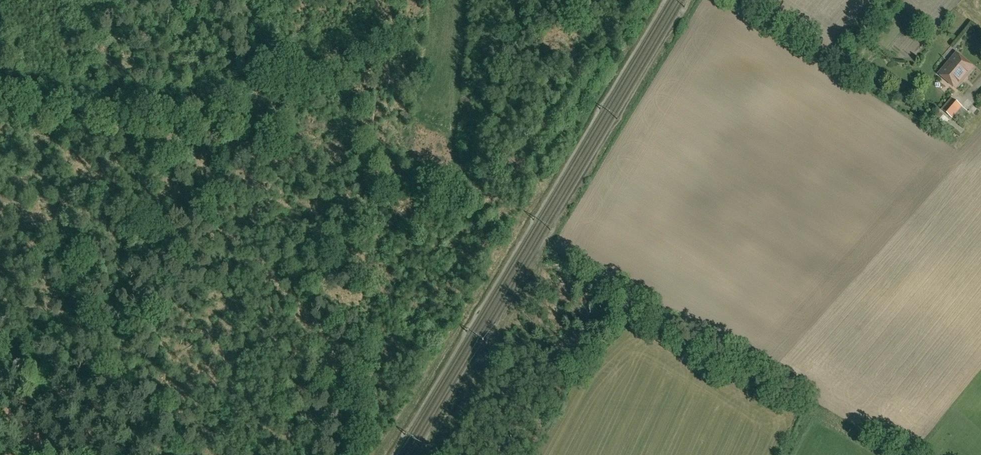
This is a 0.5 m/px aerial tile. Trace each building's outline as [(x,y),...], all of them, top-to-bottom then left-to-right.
[(956,89),(973,68),(957,53),(939,74),(956,89)] [(952,119),(962,107),(952,98),(942,110),(952,119)]
